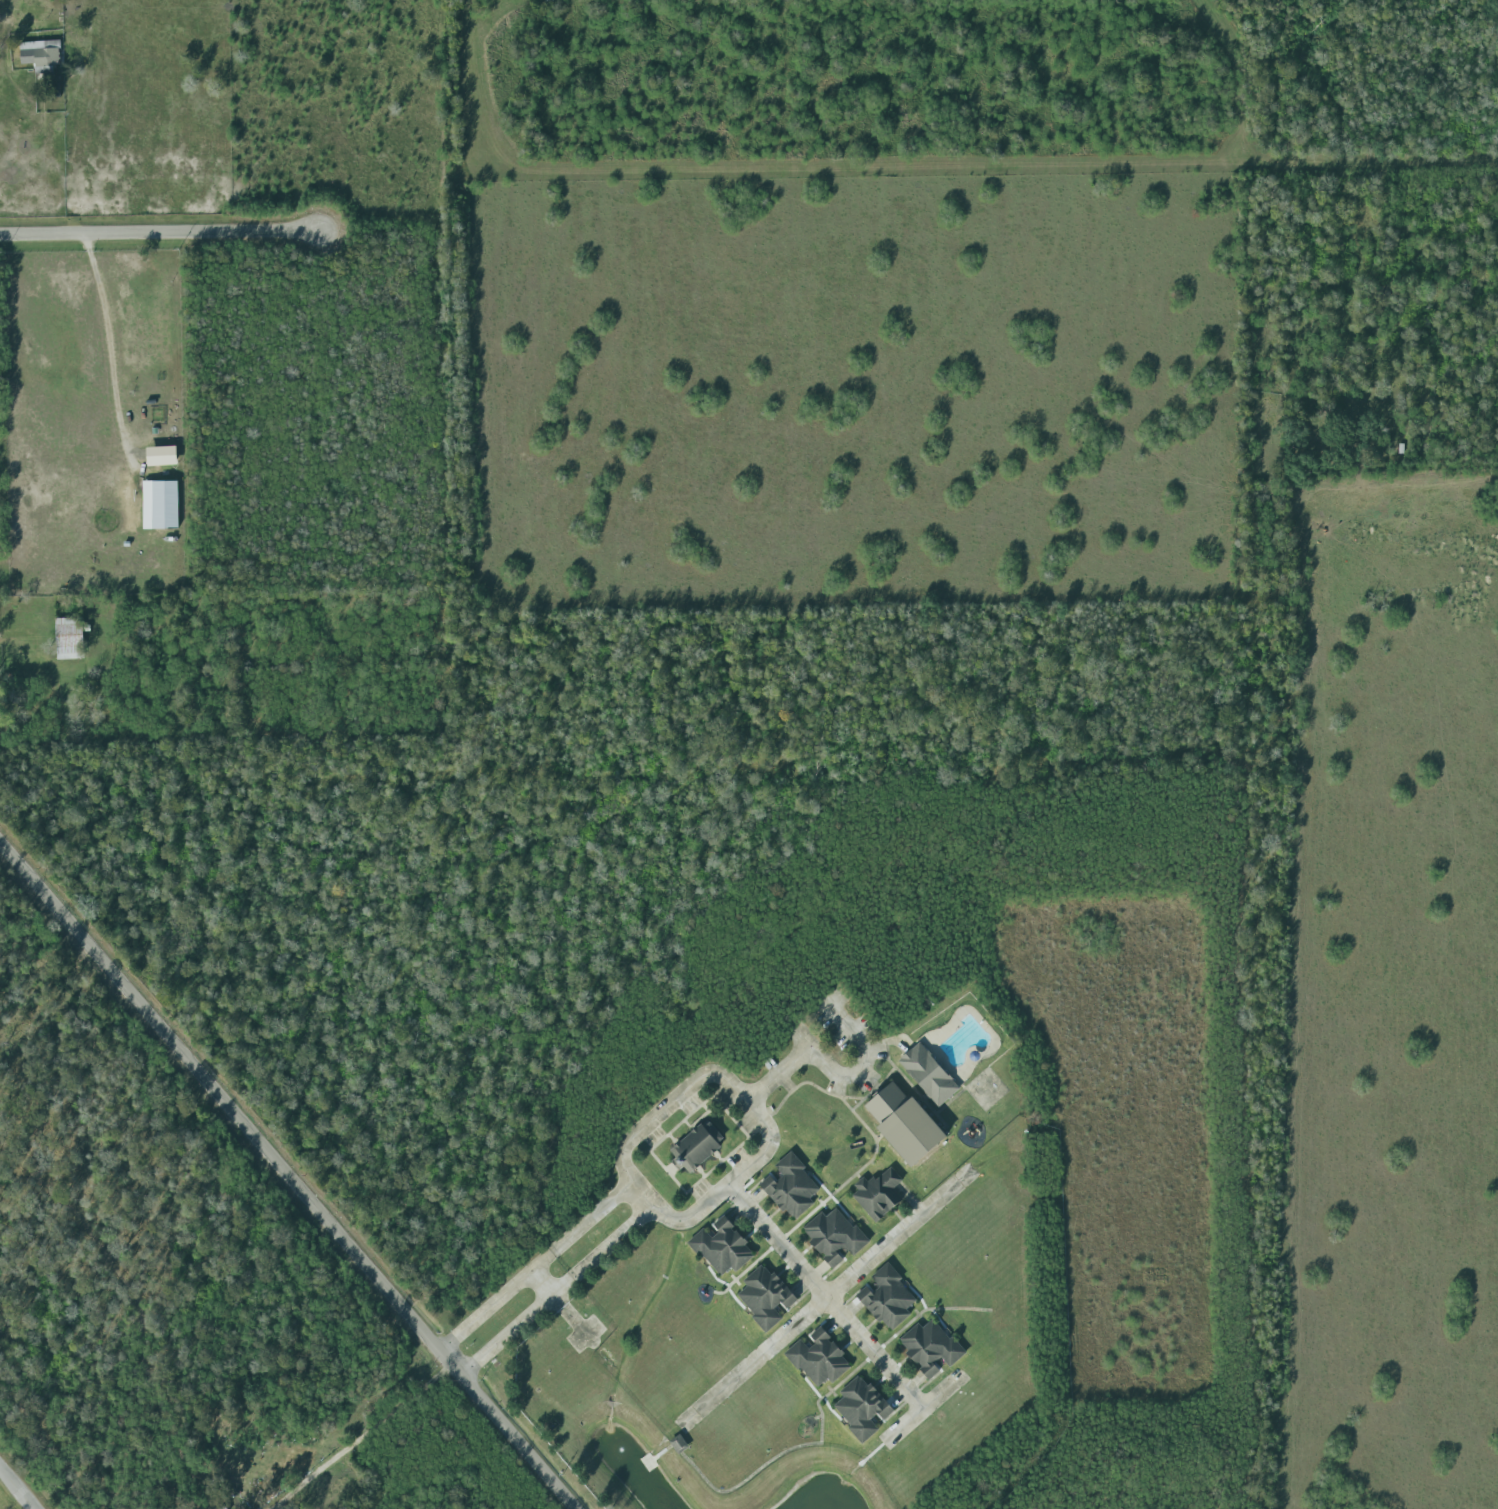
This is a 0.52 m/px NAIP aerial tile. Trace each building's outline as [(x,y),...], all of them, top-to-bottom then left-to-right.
[(60,66),(60,42),(20,42),(21,64),(35,64),(35,66),(60,66)] [(177,466),(176,447),(147,447),(147,466),(177,466)] [(143,482),(153,482),(165,483),(177,481),(178,529),(168,530),(165,530),(152,530),(143,530),(143,482)] [(56,619),(57,658),(85,658),(83,618),(56,619)] [(911,1050),(900,1058),(901,1060),(899,1062),(905,1070),(908,1074),(909,1074),(926,1094),(930,1099),(931,1099),(938,1108),(959,1090),(952,1081),(953,1080),(947,1072),(945,1073),(932,1058),(933,1057),(928,1052),(927,1053),(920,1044),(912,1050),(911,1050)] [(892,1080),(865,1104),(880,1122),(878,1124),(912,1163),(948,1131),(914,1092),(907,1097),(892,1080)] [(726,1139),(705,1119),(672,1153),(680,1162),(679,1163),(691,1175),(726,1139)] [(791,1149),(774,1164),(783,1174),(777,1179),(771,1172),(759,1182),(783,1210),(786,1208),(792,1216),(794,1215),(796,1217),(814,1202),(809,1197),(819,1188),(802,1168),(805,1165),(791,1149)] [(864,1175),(854,1184),(859,1189),(852,1194),(876,1220),(885,1213),(884,1212),(903,1198),(893,1186),(903,1178),(891,1165),(876,1178),(874,1175),(868,1180),(864,1175)] [(836,1207),(826,1216),(822,1211),(803,1227),(806,1229),(805,1231),(812,1238),(809,1241),(811,1243),(812,1242),(821,1252),(823,1250),(826,1253),(823,1256),(833,1267),(843,1258),(839,1251),(845,1245),(853,1254),(870,1239),(856,1224),(853,1226),(836,1207)] [(720,1278),(731,1268),(735,1273),(756,1255),(723,1216),(713,1225),(719,1232),(712,1238),(704,1229),(689,1241),(720,1278)] [(857,1295),(890,1333),(911,1314),(906,1309),(918,1299),(887,1264),(871,1278),(880,1288),(874,1293),(867,1286),(857,1295)] [(736,1296),(767,1332),(782,1319),(774,1309),(781,1303),(787,1310),(798,1300),(774,1272),(770,1275),(762,1265),(743,1281),(747,1287),(736,1296)] [(965,1354),(934,1319),(923,1328),(918,1323),(897,1341),(930,1379),(940,1371),(934,1364),(941,1358),(950,1368),(965,1354)] [(853,1365),(819,1328),(809,1337),(815,1343),(809,1349),(800,1339),(785,1353),(817,1389),(828,1379),(832,1384),(853,1365)] [(863,1443),(879,1430),(871,1420),(878,1414),(883,1421),(893,1413),(862,1374),(839,1392),(844,1398),(833,1407),(863,1443)]
